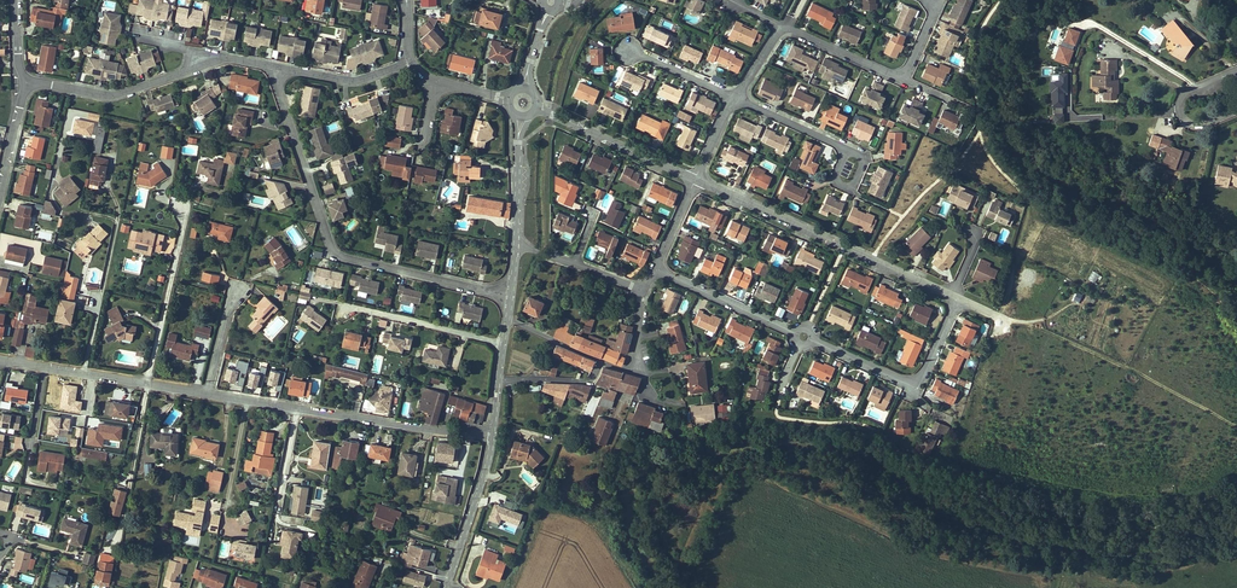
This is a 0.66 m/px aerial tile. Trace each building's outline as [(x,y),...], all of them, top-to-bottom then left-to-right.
[(155,1),(149,0),(140,0),(139,5),(137,13),(147,15),(147,18),(151,19),(155,1)] [(207,20),(211,1),(205,0),(203,11),(189,8),(185,26),(190,27),(190,24),(201,26),(203,19),(207,20)] [(324,0),(311,0),(312,0),(310,11),(321,13),(324,0)] [(362,0),(338,0),(338,1),(343,1),(342,6),(360,10),(362,0)] [(687,7),(698,13),(704,0),(691,0),(690,2),(687,7)] [(706,0),(704,0),(698,13),(699,13),(706,0)] [(862,9),(875,10),(875,3),(875,0),(862,0),(862,9)] [(972,0),(959,0),(957,4),(953,12),(951,12),(948,19),(951,21),(959,24),(961,25),(972,0)] [(67,9),(68,3),(58,1),(55,1),(53,6),(57,7),(67,9)] [(167,19),(170,4),(155,1),(151,19),(156,20),(156,17),(167,19)] [(137,13),(139,5),(132,3),(130,12),(137,13)] [(385,17),(388,6),(374,3),(372,14),(370,20),(369,26),(387,30),(388,25),(383,24),(384,17),(385,17)] [(832,16),(834,13),(812,3),(807,14),(821,21),(823,22),(823,24),(822,25),(831,29),(836,18),(832,16)] [(913,16),(916,9),(904,4),(895,25),(910,31),(912,26),(909,25),(913,16)] [(185,26),(189,8),(178,6),(176,21),(181,22),(181,25),(185,26)] [(54,27),(56,15),(38,11),(39,8),(33,7),(30,18),(36,19),(36,21),(35,23),(43,25),(43,24),(46,24),(46,25),(54,27)] [(498,28),(502,14),(492,11),(492,13),(483,10),(480,10),(480,11),(475,9),(471,21),(480,24),(480,23),(498,28)] [(59,28),(62,13),(57,12),(56,15),(54,27),(59,28)] [(118,25),(120,15),(105,12),(102,27),(121,31),(121,26),(118,25)] [(608,25),(610,24),(612,31),(619,29),(622,29),(623,30),(635,28),(633,16),(621,18),(621,16),(607,18),(608,25)] [(434,27),(437,20),(429,17),(428,21),(434,27)] [(224,40),(227,22),(212,19),(209,34),(220,36),(219,39),(224,40)] [(445,42),(433,29),(434,28),(434,27),(428,21),(419,30),(424,36),(421,39),(424,43),(426,41),(436,51),(445,42)] [(736,38),(751,45),(758,31),(753,28),(752,30),(741,26),(742,24),(736,21),(729,35),(736,38)] [(1193,43),(1173,21),(1161,30),(1166,36),(1168,35),(1177,45),(1171,54),(1183,60),(1193,43)] [(235,39),(237,24),(227,22),(224,40),(228,40),(229,38),(235,39)] [(957,28),(950,25),(944,22),(939,34),(942,35),(940,39),(939,42),(934,51),(948,57),(954,45),(956,46),(962,34),(963,31),(957,28)] [(862,32),(843,24),(838,36),(842,38),(843,37),(850,40),(857,43),(862,32)] [(655,39),(659,41),(658,42),(664,45),(669,34),(648,25),(643,35),(654,40),(655,39)] [(253,46),(257,28),(247,26),(244,40),(250,42),(249,45),(253,46)] [(1074,46),(1075,47),(1080,30),(1068,26),(1062,45),(1059,44),(1054,59),(1068,64),(1074,46)] [(115,45),(117,34),(120,35),(121,31),(102,27),(99,42),(115,45)] [(269,46),(272,31),(257,28),(253,46),(258,46),(258,43),(269,46)] [(899,51),(902,45),(905,36),(898,32),(897,36),(893,34),(885,52),(896,57),(899,51)] [(669,34),(664,45),(667,46),(672,36),(669,34)] [(292,56),(296,39),(280,36),(277,50),(288,52),(288,55),(292,56)] [(303,55),(306,41),(296,39),(292,56),(297,57),(297,54),(303,55)] [(384,55),(379,39),(364,45),(370,62),(374,61),(373,58),(384,55)] [(509,63),(512,50),(500,47),(501,42),(492,40),(491,44),(492,45),(489,56),(499,59),(499,60),(509,63)] [(322,62),(326,44),(321,43),(315,42),(312,57),(318,58),(318,61),(322,62)] [(338,62),(342,44),(338,43),(338,47),(331,45),(326,44),(322,62),(327,63),(327,60),(338,62)] [(52,72),(56,47),(42,45),(40,56),(42,57),(41,64),(39,64),(38,69),(52,72)] [(92,52),(93,46),(86,45),(84,52),(88,53),(88,51),(92,52)] [(370,62),(364,45),(350,49),(352,57),(348,58),(346,68),(348,69),(356,67),(355,64),(365,61),(366,64),(370,62)] [(685,45),(680,55),(688,59),(698,63),(703,53),(685,45)] [(805,67),(814,71),(818,61),(801,54),(803,49),(793,45),(787,59),(796,63),(805,67)] [(590,48),(591,64),(603,63),(603,55),(603,47),(590,48)] [(735,55),(719,48),(714,59),(728,65),(728,64),(730,64),(730,66),(729,68),(738,72),(743,61),(734,57),(735,55)] [(119,71),(120,65),(118,64),(119,63),(109,61),(110,53),(111,50),(106,50),(104,60),(100,78),(105,79),(105,76),(116,78),(121,79),(121,76),(122,72),(119,71)] [(156,64),(152,50),(137,55),(143,72),(147,71),(146,68),(156,64)] [(472,74),(474,64),(469,63),(470,59),(453,54),(449,68),(472,74)] [(143,72),(137,55),(127,58),(132,73),(137,71),(138,74),(143,72)] [(100,78),(104,60),(89,57),(86,73),(96,75),(96,78),(100,78)] [(834,78),(842,82),(848,70),(838,66),(829,62),(829,60),(825,58),(822,64),(821,67),(819,70),(824,72),(823,73),(834,78)] [(1119,61),(1108,61),(1108,69),(1105,69),(1105,76),(1095,76),(1096,87),(1107,87),(1107,90),(1109,89),(1110,94),(1107,94),(1107,100),(1119,99),(1118,94),(1121,94),(1121,80),(1115,81),(1115,76),(1117,76),(1117,71),(1119,71),(1119,61)] [(805,67),(796,63),(794,67),(803,71),(805,67)] [(939,68),(928,64),(922,76),(933,81),(934,80),(941,84),(946,72),(948,73),(950,68),(941,64),(939,68)] [(127,74),(125,65),(120,65),(119,71),(122,72),(121,76),(127,74)] [(611,79),(616,82),(622,70),(617,68),(611,79)] [(626,71),(620,83),(639,91),(641,87),(646,89),(650,80),(645,78),(644,79),(638,76),(626,71)] [(1058,80),(1051,80),(1052,122),(1066,121),(1065,72),(1058,72),(1058,80)] [(257,94),(259,81),(247,78),(239,77),(239,75),(231,73),(229,86),(237,87),(236,89),(236,90),(257,94)] [(834,78),(823,73),(821,77),(832,82),(834,78)] [(758,94),(773,100),(774,99),(778,101),(783,89),(779,87),(778,89),(767,84),(769,81),(765,79),(758,94)] [(780,86),(769,81),(767,84),(778,89),(779,87),(780,86)] [(599,91),(580,82),(575,94),(583,97),(590,100),(589,102),(594,104),(599,91)] [(662,82),(657,95),(677,104),(683,90),(662,82)] [(865,88),(860,99),(870,103),(879,84),(874,82),(871,89),(870,91),(865,88)] [(883,86),(879,84),(870,103),(880,107),(884,97),(879,95),(880,93),(883,86)] [(314,117),(319,93),(314,93),(315,87),(305,85),(302,98),(304,98),(303,102),(302,101),(299,114),(314,117)] [(220,93),(215,86),(211,88),(216,95),(220,93)] [(216,106),(211,99),(216,96),(216,95),(211,88),(206,91),(208,94),(199,99),(195,102),(194,103),(193,104),(193,105),(194,108),(195,110),(197,111),(198,111),(200,110),(203,115),(216,106)] [(809,111),(815,98),(796,89),(790,101),(799,105),(805,108),(805,109),(809,111)] [(702,96),(692,92),(685,107),(690,110),(691,109),(692,106),(698,109),(714,116),(716,111),(713,109),(716,102),(706,98),(702,96)] [(175,106),(173,99),(171,94),(163,97),(158,98),(153,100),(153,98),(148,100),(151,109),(156,108),(157,112),(175,106)] [(49,127),(53,108),(47,107),(48,101),(37,98),(36,105),(38,105),(36,114),(34,124),(49,127)] [(381,106),(378,98),(374,99),(373,98),(369,99),(370,102),(373,112),(382,109),(381,106)] [(904,105),(899,116),(909,120),(918,101),(914,99),(910,106),(909,108),(904,105)] [(628,109),(608,100),(602,112),(607,115),(607,113),(622,120),(628,109)] [(922,103),(918,101),(909,120),(919,125),(924,114),(918,112),(919,110),(922,103)] [(374,114),(373,112),(370,102),(361,105),(362,106),(358,107),(358,106),(352,108),(352,106),(347,108),(350,117),(354,115),(356,120),(374,114)] [(830,104),(828,108),(838,113),(840,109),(830,104)] [(409,126),(411,116),(413,107),(400,105),(396,124),(402,124),(401,129),(410,131),(411,126),(409,126)] [(459,126),(461,116),(452,114),(453,110),(445,108),(444,113),(447,114),(445,121),(445,123),(442,122),(441,131),(453,133),(455,125),(459,126)] [(822,120),(822,121),(827,123),(827,121),(835,124),(834,126),(841,130),(847,117),(838,113),(828,108),(827,109),(824,108),(819,119),(822,120)] [(249,123),(250,117),(252,118),(254,112),(238,109),(237,115),(235,114),(231,134),(238,135),(239,132),(244,132),(245,123),(248,123),(249,123)] [(939,119),(934,117),(928,131),(933,134),(938,122),(954,129),(955,128),(960,117),(943,110),(939,119)] [(99,120),(100,114),(89,112),(88,119),(99,121),(99,120)] [(651,134),(663,139),(671,124),(662,120),(661,123),(642,114),(637,125),(645,129),(652,132),(651,134)] [(859,117),(858,119),(867,124),(869,120),(860,115),(859,117)] [(964,119),(960,117),(955,128),(959,129),(964,119)] [(739,118),(733,130),(741,133),(751,138),(752,138),(753,136),(757,138),(762,127),(757,125),(757,126),(756,128),(747,125),(748,122),(739,118)] [(91,135),(94,123),(76,119),(73,131),(91,135)] [(492,134),(488,129),(491,127),(488,122),(484,124),(481,123),(482,120),(477,119),(471,140),(476,142),(475,145),(483,147),(485,141),(490,138),(492,134)] [(863,138),(869,141),(875,127),(867,124),(858,119),(857,121),(851,133),(856,135),(863,138)] [(245,137),(248,123),(245,123),(244,132),(239,132),(238,135),(245,137)] [(685,125),(683,131),(676,144),(689,150),(691,146),(690,145),(697,130),(685,125)] [(101,146),(105,128),(98,126),(92,152),(100,153),(100,151),(101,146)] [(327,144),(321,126),(317,128),(309,130),(312,139),(314,143),(315,148),(314,148),(318,160),(331,155),(333,154),(330,143),(327,144)] [(768,136),(764,134),(761,141),(778,148),(783,151),(784,150),(785,146),(788,148),(791,142),(788,141),(788,140),(781,137),(775,133),(775,132),(771,130),(768,136)] [(901,148),(901,142),(902,132),(889,131),(888,143),(887,153),(885,153),(884,158),(896,159),(896,154),(900,154),(901,148)] [(751,138),(741,133),(739,137),(749,142),(751,138)] [(40,160),(45,138),(34,136),(31,147),(27,146),(25,156),(40,160)] [(400,147),(402,139),(387,136),(385,145),(400,147)] [(875,147),(878,138),(874,136),(870,145),(875,147)] [(1165,156),(1162,164),(1168,167),(1167,169),(1178,174),(1183,163),(1184,164),(1188,157),(1180,154),(1179,155),(1168,150),(1171,145),(1161,141),(1161,142),(1154,139),(1150,147),(1157,150),(1156,151),(1165,156)] [(814,162),(821,147),(806,140),(803,147),(805,147),(808,149),(804,159),(800,167),(814,173),(818,164),(814,162)] [(282,164),(280,157),(279,153),(277,153),(277,152),(278,152),(277,148),(282,147),(280,141),(272,144),(264,146),(267,157),(268,160),(269,161),(271,168),(282,164)] [(171,158),(173,147),(164,146),(162,157),(171,158)] [(566,161),(576,166),(581,154),(572,150),(564,146),(559,158),(566,161)] [(743,165),(748,155),(730,147),(728,152),(724,150),(721,157),(726,159),(727,157),(734,161),(743,165)] [(808,149),(805,147),(800,158),(804,159),(808,149)] [(234,164),(237,154),(228,152),(225,162),(234,164)] [(343,157),(341,152),(333,154),(331,155),(333,161),(343,157)] [(353,180),(348,166),(357,163),(354,153),(343,157),(333,161),(331,161),(333,166),(335,165),(337,172),(341,184),(353,180)] [(588,165),(606,173),(611,162),(603,158),(593,154),(588,165)] [(409,179),(411,167),(405,166),(407,158),(402,157),(401,158),(387,156),(386,156),(384,168),(384,169),(393,170),(404,172),(403,177),(403,178),(409,179)] [(105,172),(108,160),(95,157),(89,187),(98,189),(99,184),(100,179),(101,180),(104,181),(106,174),(104,174),(103,173),(103,171),(105,172)] [(219,185),(224,161),(214,159),(213,164),(200,161),(197,172),(207,174),(209,175),(209,176),(207,182),(219,185)] [(479,177),(480,167),(473,166),(473,167),(466,167),(466,165),(471,165),(471,160),(460,159),(460,161),(460,164),(459,167),(455,166),(455,174),(459,174),(459,179),(465,179),(466,174),(470,174),(470,177),(479,177)] [(156,183),(167,175),(158,162),(153,165),(155,168),(149,172),(147,172),(149,164),(141,162),(138,176),(142,177),(141,180),(146,181),(146,185),(151,186),(152,182),(154,181),(156,183)] [(435,182),(437,170),(424,168),(424,170),(417,169),(417,166),(412,165),(411,175),(415,176),(414,181),(422,183),(423,179),(435,182)] [(625,166),(620,179),(639,188),(643,180),(638,178),(639,176),(635,174),(632,173),(633,170),(625,166)] [(878,196),(881,189),(884,191),(892,172),(880,166),(876,174),(877,174),(874,182),(873,181),(868,192),(878,196)] [(1216,181),(1222,182),(1221,185),(1229,186),(1230,181),(1234,183),(1233,186),(1236,187),(1236,171),(1236,174),(1231,172),(1232,169),(1219,166),(1216,181)] [(764,173),(753,168),(751,172),(750,176),(747,181),(751,183),(755,185),(756,183),(758,184),(766,188),(772,177),(764,173)] [(29,195),(35,172),(34,172),(26,170),(25,170),(24,174),(21,173),(19,183),(16,192),(29,195)] [(146,185),(146,181),(141,180),(142,177),(138,176),(136,183),(146,185)] [(578,195),(581,187),(555,176),(555,188),(562,191),(561,193),(558,199),(570,205),(572,200),(575,193),(576,194),(578,195)] [(79,189),(70,177),(60,185),(61,187),(62,189),(61,189),(59,188),(55,192),(64,204),(71,198),(70,196),(75,192),(79,189)] [(288,197),(286,191),(287,191),(284,183),(265,179),(269,188),(273,197),(279,209),(293,203),(290,198),(289,199),(288,197)] [(335,192),(332,183),(324,186),(327,195),(335,192)] [(677,194),(653,183),(647,195),(649,196),(657,199),(672,206),(677,194)] [(955,183),(953,186),(966,192),(967,189),(955,183)] [(355,195),(351,186),(344,189),(347,198),(355,195)] [(966,192),(953,186),(948,198),(955,202),(956,200),(959,202),(958,203),(967,207),(969,203),(974,205),(978,195),(973,192),(972,195),(966,192)] [(994,198),(996,193),(988,189),(986,194),(994,198)] [(597,197),(602,200),(605,192),(601,190),(597,197)] [(66,206),(78,196),(75,192),(70,196),(71,198),(64,204),(66,206)] [(509,217),(511,203),(469,196),(467,210),(509,217)] [(829,211),(839,215),(844,203),(840,201),(839,202),(832,199),(827,197),(822,208),(829,211)] [(344,215),(342,210),(347,209),(343,199),(338,200),(333,202),(328,204),(333,219),(344,215)] [(621,204),(613,200),(610,206),(612,207),(609,214),(605,222),(617,228),(624,213),(618,210),(621,204)] [(55,210),(50,202),(45,201),(42,213),(50,214),(54,215),(55,210)] [(986,215),(995,219),(996,216),(999,218),(998,220),(1010,226),(1015,216),(999,209),(1001,206),(994,203),(992,202),(986,215)] [(28,229),(31,217),(29,216),(32,207),(20,204),(18,214),(19,214),(17,226),(28,229)] [(716,213),(700,205),(695,218),(711,225),(709,229),(714,231),(717,225),(722,214),(722,213),(717,211),(716,213)] [(871,223),(874,217),(866,214),(857,210),(857,208),(853,206),(847,219),(860,225),(869,229),(868,231),(871,232),(875,224),(871,223)] [(564,230),(573,233),(575,228),(578,222),(569,219),(569,216),(559,212),(554,223),(565,227),(564,230)] [(722,214),(717,225),(722,228),(727,216),(722,214)] [(651,237),(655,239),(661,226),(639,216),(634,227),(642,230),(651,235),(651,237)] [(744,241),(749,230),(740,226),(740,224),(732,220),(726,233),(739,238),(744,241)] [(229,241),(233,227),(232,227),(225,225),(210,221),(208,232),(217,235),(218,233),(219,234),(219,235),(218,238),(229,241)] [(128,232),(129,226),(123,224),(121,231),(128,232)] [(99,241),(107,233),(99,225),(91,233),(90,232),(82,240),(81,240),(77,244),(79,246),(75,250),(82,257),(86,253),(95,244),(94,243),(97,239),(99,241)] [(910,247),(907,250),(913,256),(916,253),(915,252),(921,246),(931,236),(921,227),(906,243),(910,247)] [(160,249),(161,244),(160,244),(160,240),(162,240),(163,235),(151,232),(149,238),(146,237),(147,235),(142,233),(132,230),(128,247),(134,248),(144,250),(143,252),(150,254),(152,249),(159,251),(160,249)] [(151,232),(151,231),(144,230),(142,233),(147,235),(146,237),(149,238),(151,232)] [(397,243),(398,236),(384,233),(377,231),(375,242),(386,244),(384,250),(400,253),(402,244),(397,243)] [(611,257),(618,239),(604,233),(599,231),(594,243),(606,247),(607,246),(609,247),(608,248),(606,256),(611,257)] [(769,234),(764,245),(773,249),(787,256),(793,242),(788,240),(787,242),(769,234)] [(686,235),(681,245),(683,246),(682,250),(678,257),(690,263),(699,242),(686,235)] [(288,257),(281,245),(273,237),(264,245),(271,252),(272,251),(275,256),(274,256),(277,263),(275,264),(278,269),(287,263),(284,259),(288,257)] [(101,243),(99,241),(97,239),(94,243),(95,244),(86,253),(89,256),(101,243)] [(436,259),(439,245),(418,240),(415,254),(423,256),(424,254),(431,256),(431,258),(436,259)] [(960,250),(949,243),(942,253),(937,259),(936,258),(933,264),(945,272),(947,270),(949,271),(957,261),(955,259),(960,250)] [(628,244),(622,255),(630,259),(639,263),(640,262),(644,264),(650,252),(645,250),(644,251),(628,244)] [(24,262),(27,249),(8,245),(7,252),(5,252),(4,256),(6,256),(5,258),(6,258),(24,262)] [(773,249),(764,245),(762,249),(771,253),(773,249)] [(804,255),(812,258),(813,257),(814,255),(805,250),(804,253),(804,255)] [(936,258),(937,259),(942,253),(938,250),(933,257),(936,259),(936,258)] [(705,258),(700,270),(709,274),(710,271),(712,272),(719,275),(726,258),(717,254),(714,262),(705,258)] [(482,264),(483,260),(465,255),(462,267),(480,271),(480,273),(485,274),(487,265),(482,264)] [(60,269),(62,260),(45,256),(42,272),(59,276),(59,275),(65,277),(66,270),(60,269)] [(23,266),(24,262),(6,258),(5,262),(23,266)] [(980,258),(979,262),(989,267),(991,263),(980,258)] [(780,270),(784,272),(788,263),(784,261),(782,265),(780,270)] [(992,282),(998,270),(989,267),(979,262),(972,277),(976,279),(978,275),(984,278),(992,282)] [(759,274),(765,276),(770,266),(764,263),(762,267),(759,274)] [(789,272),(792,274),(795,268),(792,266),(791,267),(788,266),(785,272),(788,274),(789,272)] [(320,282),(323,268),(317,267),(314,281),(320,282)] [(743,272),(752,276),(751,269),(745,267),(743,272)] [(340,287),(343,273),(336,271),(335,273),(328,271),(328,270),(323,268),(320,282),(340,287)] [(747,286),(752,276),(743,272),(734,268),(729,280),(737,284),(738,282),(747,286)] [(866,293),(873,279),(866,276),(865,277),(847,269),(842,280),(851,284),(860,289),(859,290),(866,293)] [(74,294),(78,278),(70,276),(70,274),(66,270),(65,277),(63,284),(62,289),(62,291),(62,292),(74,294)] [(218,283),(220,275),(204,272),(202,280),(218,283)] [(355,285),(357,275),(351,274),(349,284),(355,285)] [(9,277),(0,275),(0,302),(1,302),(7,303),(8,298),(4,298),(5,291),(9,277)] [(377,294),(380,282),(371,280),(366,279),(362,278),(362,277),(357,275),(355,285),(359,286),(358,290),(377,294)] [(774,302),(780,290),(765,283),(762,289),(758,287),(754,295),(759,297),(759,296),(765,298),(774,302)] [(310,290),(305,289),(306,285),(302,284),(300,291),(309,293),(310,290)] [(420,303),(422,291),(414,289),(413,290),(410,289),(410,288),(404,287),(405,286),(400,284),(398,293),(402,294),(401,299),(420,303)] [(875,285),(871,295),(875,296),(874,298),(893,306),(893,305),(899,307),(902,300),(897,298),(899,293),(885,287),(885,286),(881,284),(879,287),(875,285)] [(798,314),(800,311),(808,293),(797,288),(787,309),(798,314)] [(666,293),(668,294),(664,302),(661,309),(665,310),(672,314),(681,295),(668,289),(666,293)] [(309,300),(310,293),(309,293),(300,291),(299,297),(306,299),(309,300)] [(71,311),(73,302),(73,301),(74,294),(62,292),(60,298),(61,299),(57,317),(62,318),(62,321),(70,323),(73,312),(71,311)] [(46,323),(49,309),(35,306),(38,294),(31,293),(31,295),(30,294),(27,308),(28,308),(27,312),(25,311),(23,321),(24,321),(24,322),(29,323),(30,319),(32,320),(36,320),(46,323)] [(80,303),(87,304),(88,297),(81,296),(80,303)] [(539,313),(543,303),(529,296),(524,309),(531,312),(532,310),(537,312),(539,313)] [(274,312),(278,308),(266,297),(263,301),(262,300),(257,305),(258,306),(260,307),(258,310),(252,316),(255,319),(249,326),(255,332),(262,325),(259,321),(266,314),(267,315),(272,310),(273,311),(274,312)] [(480,320),(483,308),(474,306),(469,305),(465,304),(465,303),(460,301),(458,311),(463,312),(462,316),(480,320)] [(915,303),(910,315),(915,317),(926,322),(932,310),(924,307),(915,303)] [(319,331),(327,320),(320,315),(319,316),(316,314),(317,313),(313,310),(314,309),(309,305),(300,317),(319,331)] [(781,318),(785,309),(779,306),(775,314),(781,318)] [(850,330),(856,316),(832,306),(827,317),(834,321),(846,326),(845,328),(850,330)] [(131,332),(133,326),(126,324),(125,326),(122,325),(121,323),(120,321),(123,319),(118,309),(109,313),(114,324),(105,328),(108,333),(105,335),(109,341),(118,336),(120,339),(122,337),(131,339),(133,332),(131,332)] [(695,317),(700,319),(697,324),(715,332),(720,321),(712,318),(703,313),(703,311),(699,309),(695,317)] [(580,336),(582,331),(585,324),(587,316),(583,315),(580,324),(563,316),(560,323),(568,327),(567,330),(575,334),(580,336)] [(591,327),(594,319),(587,316),(585,324),(591,327)] [(730,331),(729,333),(738,338),(737,340),(737,342),(738,343),(742,344),(745,346),(747,342),(748,342),(754,331),(746,327),(735,322),(736,320),(732,318),(726,329),(730,331)] [(979,325),(965,318),(962,323),(964,324),(956,341),(968,346),(976,330),(977,330),(979,325)] [(22,329),(24,322),(24,321),(23,321),(21,320),(17,320),(16,325),(15,327),(22,329)] [(554,337),(571,344),(578,348),(583,337),(580,336),(575,334),(567,330),(568,327),(560,323),(554,337)] [(589,333),(591,327),(585,324),(582,331),(589,333)] [(630,332),(632,326),(622,324),(620,330),(630,332)] [(668,343),(671,354),(686,349),(679,324),(670,327),(667,328),(668,333),(671,332),(673,341),(671,342),(668,343)] [(208,338),(211,328),(200,326),(198,335),(208,338)] [(21,344),(24,329),(22,329),(15,327),(12,344),(16,345),(16,343),(21,344)] [(620,330),(619,329),(616,341),(614,349),(605,346),(601,357),(606,358),(611,361),(622,365),(625,358),(619,356),(621,351),(626,353),(632,333),(630,332),(620,330)] [(879,341),(880,338),(868,332),(861,329),(856,341),(864,345),(875,350),(874,351),(880,354),(885,343),(879,341)] [(367,336),(367,335),(355,333),(352,332),(346,330),(343,342),(359,346),(364,347),(365,343),(367,336)] [(410,348),(412,338),(405,337),(405,339),(391,336),(392,334),(385,332),(382,342),(389,343),(388,348),(402,351),(403,346),(410,348)] [(197,353),(199,345),(192,343),(191,346),(175,342),(177,335),(169,333),(166,346),(172,347),(170,355),(190,360),(192,352),(197,353)] [(907,338),(909,339),(921,345),(924,339),(910,333),(907,338)] [(602,340),(589,335),(587,339),(591,341),(600,344),(602,340)] [(778,346),(780,342),(768,336),(766,341),(770,343),(763,359),(774,364),(778,357),(782,348),(778,346)] [(601,357),(605,346),(600,344),(591,341),(587,339),(583,337),(578,348),(586,351),(601,357)] [(614,349),(616,341),(608,339),(605,346),(614,349)] [(899,361),(910,366),(914,358),(916,359),(922,345),(921,345),(909,339),(899,361)] [(358,350),(359,346),(343,342),(342,346),(358,350)] [(33,357),(35,347),(26,345),(25,353),(25,356),(33,357)] [(559,357),(563,348),(556,345),(552,354),(559,357)] [(446,366),(450,348),(438,346),(437,352),(437,353),(435,353),(435,351),(425,349),(423,360),(429,362),(439,364),(446,366)] [(943,370),(955,375),(964,357),(961,356),(964,350),(956,346),(953,352),(951,351),(947,361),(946,363),(943,370)] [(580,365),(583,357),(563,348),(559,357),(580,365)] [(591,369),(595,361),(583,356),(580,365),(591,369)] [(226,367),(224,380),(243,383),(245,375),(246,375),(248,361),(237,359),(235,368),(226,367)] [(828,382),(835,368),(827,364),(826,366),(823,365),(815,361),(809,373),(828,382)] [(689,379),(691,392),(701,391),(700,384),(707,384),(704,362),(691,363),(693,379),(689,379)] [(332,376),(334,366),(327,364),(325,374),(329,375),(331,376),(332,376)] [(368,374),(338,367),(334,366),(332,376),(339,378),(340,375),(362,380),(361,383),(366,385),(368,374)] [(555,376),(557,369),(551,367),(550,371),(541,368),(540,371),(542,372),(555,376)] [(270,368),(266,382),(276,385),(275,389),(280,390),(286,372),(270,368)] [(610,387),(613,379),(620,381),(623,373),(616,371),(603,368),(600,375),(595,383),(609,387),(610,387)] [(769,376),(768,376),(769,370),(761,368),(759,374),(758,373),(757,378),(759,379),(756,388),(753,387),(750,398),(762,401),(765,390),(767,391),(770,381),(768,381),(769,376)] [(257,386),(260,373),(250,370),(247,384),(257,386)] [(641,378),(623,373),(620,381),(613,379),(610,387),(609,391),(607,391),(604,390),(601,396),(602,396),(610,399),(613,390),(616,391),(617,388),(635,394),(641,378)] [(837,386),(858,395),(859,393),(862,386),(862,385),(842,376),(837,386)] [(936,378),(931,389),(936,391),(934,394),(946,399),(954,403),(959,391),(940,382),(941,380),(936,378)] [(308,395),(311,382),(302,381),(291,379),(290,386),(289,392),(295,393),(294,395),(299,396),(300,394),(308,395)] [(819,403),(824,391),(801,381),(795,394),(803,397),(803,396),(812,399),(819,403)] [(567,391),(570,384),(569,384),(545,383),(543,390),(563,398),(565,398),(566,395),(567,391)] [(578,394),(582,385),(570,384),(567,391),(572,393),(571,394),(578,396),(578,394)] [(885,409),(894,391),(888,388),(887,390),(873,384),(868,396),(877,401),(875,405),(885,409)] [(389,409),(392,392),(391,392),(392,387),(383,385),(382,388),(380,387),(379,390),(377,392),(375,394),(370,399),(371,400),(373,402),(374,403),(377,406),(381,407),(386,408),(389,409)] [(587,397),(591,387),(582,385),(578,394),(587,397)] [(5,400),(26,403),(28,391),(20,389),(20,388),(12,386),(12,388),(7,387),(5,400)] [(435,425),(445,393),(425,387),(424,390),(424,391),(421,400),(422,400),(420,410),(428,412),(425,423),(435,425)] [(467,421),(470,410),(477,412),(484,414),(486,406),(473,402),(473,403),(465,401),(466,400),(450,395),(447,403),(456,405),(453,415),(459,416),(459,419),(467,421)] [(611,408),(613,400),(610,399),(602,396),(599,404),(611,408)] [(819,403),(812,399),(809,405),(817,408),(817,407),(819,408),(820,405),(819,404),(819,403)] [(381,407),(377,406),(374,403),(373,402),(371,400),(370,402),(373,405),(376,408),(380,410),(385,411),(386,408),(381,407)] [(107,401),(105,413),(128,416),(130,404),(113,401),(113,402),(107,401)] [(669,418),(665,416),(662,415),(663,413),(654,410),(655,408),(638,402),(634,413),(632,420),(632,421),(660,430),(663,423),(667,425),(669,418)] [(699,419),(707,418),(710,420),(716,419),(714,404),(703,405),(703,407),(702,408),(701,407),(696,407),(696,406),(696,405),(690,406),(692,418),(697,422),(699,419)] [(899,427),(899,433),(908,433),(908,420),(910,420),(911,420),(911,409),(899,410),(899,420),(896,420),(896,427),(899,427)] [(474,420),(477,412),(470,410),(467,421),(473,423),(474,420)] [(481,422),(484,414),(477,412),(474,420),(481,422)] [(727,412),(717,413),(717,421),(728,419),(727,412)] [(1,413),(1,415),(0,421),(0,426),(19,429),(21,416),(1,413)] [(47,434),(59,434),(59,428),(70,429),(70,416),(48,415),(47,434)] [(597,428),(592,440),(604,445),(609,434),(607,433),(612,422),(599,417),(595,427),(597,428)] [(930,433),(926,432),(919,449),(929,454),(932,447),(933,444),(935,445),(940,433),(942,433),(945,426),(935,421),(931,429),(930,433)] [(120,440),(123,425),(98,422),(97,428),(88,426),(86,443),(103,446),(104,437),(120,440)] [(82,436),(84,427),(76,426),(75,434),(82,436)] [(176,454),(178,434),(172,434),(172,430),(171,428),(162,428),(161,429),(160,433),(151,432),(151,445),(165,446),(169,447),(169,454),(176,454)] [(71,437),(69,445),(76,446),(78,438),(71,437)] [(193,437),(190,452),(216,457),(219,444),(207,442),(207,443),(205,443),(205,442),(205,440),(193,437)] [(247,460),(245,469),(252,471),(253,464),(272,468),(273,468),(274,458),(272,457),(269,457),(270,454),(272,439),(270,438),(270,440),(259,438),(256,454),(254,453),(253,461),(247,460)] [(335,446),(333,462),(338,463),(340,462),(341,454),(356,457),(358,443),(344,440),(342,448),(335,446)] [(326,468),(330,443),(316,441),(314,454),(314,456),(312,456),(311,466),(326,468)] [(529,462),(534,467),(543,458),(532,445),(514,441),(511,453),(526,457),(530,461),(529,462)] [(438,442),(435,459),(453,462),(456,444),(438,442)] [(380,463),(381,458),(388,459),(391,447),(371,443),(369,455),(374,456),(373,462),(380,463)] [(107,452),(83,448),(82,455),(106,459),(107,452)] [(64,454),(41,451),(38,469),(46,471),(46,469),(46,467),(57,469),(62,469),(64,454)] [(416,455),(402,453),(398,473),(412,475),(416,455)] [(252,471),(251,471),(271,475),(272,468),(253,464),(252,471)] [(218,491),(223,473),(214,471),(213,473),(210,487),(209,489),(218,491)] [(447,477),(447,478),(445,484),(436,482),(434,493),(433,492),(432,499),(450,502),(451,494),(450,494),(450,491),(455,492),(457,479),(447,477)] [(126,484),(116,482),(115,486),(119,487),(118,495),(124,496),(126,484)] [(292,512),(293,512),(304,513),(308,488),(295,486),(293,496),(294,496),(292,512)] [(8,507),(11,494),(0,492),(0,505),(8,507)] [(176,511),(174,524),(188,527),(187,529),(200,532),(202,520),(199,519),(201,512),(204,512),(206,501),(195,499),(193,510),(196,511),(195,515),(176,511)] [(522,513),(494,502),(488,519),(499,524),(502,518),(518,524),(522,513)] [(16,514),(28,517),(28,516),(32,517),(32,519),(38,520),(41,509),(19,503),(19,505),(17,512),(16,514)] [(382,505),(377,503),(374,510),(377,511),(372,524),(390,530),(394,520),(394,519),(386,516),(388,509),(381,506),(382,505)] [(401,512),(382,505),(381,506),(388,509),(386,516),(394,519),(394,520),(398,521),(401,512)] [(313,510),(311,519),(322,521),(324,512),(313,510)] [(240,525),(251,520),(246,511),(235,516),(240,525)] [(218,531),(220,516),(213,515),(210,530),(218,531)] [(82,546),(88,525),(64,518),(61,529),(73,533),(71,543),(82,546)] [(282,556),(294,558),(298,538),(301,539),(302,533),(287,530),(282,556)] [(234,538),(232,547),(236,548),(238,541),(247,543),(248,540),(234,538)] [(254,558),(256,544),(247,543),(238,541),(236,548),(235,554),(254,558)] [(426,566),(430,550),(411,544),(408,553),(404,552),(400,563),(411,567),(412,562),(426,566)] [(515,548),(505,544),(504,549),(514,552),(515,548)] [(32,553),(31,553),(31,552),(25,551),(17,549),(16,554),(18,554),(16,560),(14,568),(12,568),(10,574),(16,575),(18,570),(26,572),(32,553)] [(478,569),(488,573),(487,575),(499,580),(505,566),(496,562),(497,558),(499,554),(486,549),(478,569)] [(96,555),(86,552),(83,562),(93,565),(96,555)] [(98,569),(95,581),(97,583),(108,586),(113,562),(108,561),(110,555),(101,553),(98,566),(100,566),(100,569),(98,569)] [(171,559),(166,579),(175,581),(176,575),(177,572),(179,573),(180,573),(183,562),(187,563),(188,558),(175,555),(174,560),(171,559)] [(363,560),(353,586),(358,587),(367,587),(376,565),(363,560)] [(65,575),(66,570),(58,568),(57,573),(49,571),(46,585),(54,587),(55,583),(63,585),(63,583),(69,584),(71,576),(65,575)] [(198,580),(208,583),(214,585),(214,587),(217,587),(222,587),(225,578),(216,575),(217,572),(207,569),(207,571),(201,569),(198,580)] [(476,573),(487,577),(487,575),(488,573),(478,569),(476,573)] [(406,570),(403,580),(423,586),(426,576),(406,570)] [(257,583),(237,576),(234,585),(239,586),(239,587),(256,587),(257,583)] [(166,579),(164,585),(176,587),(179,587),(180,582),(175,581),(166,579)]
